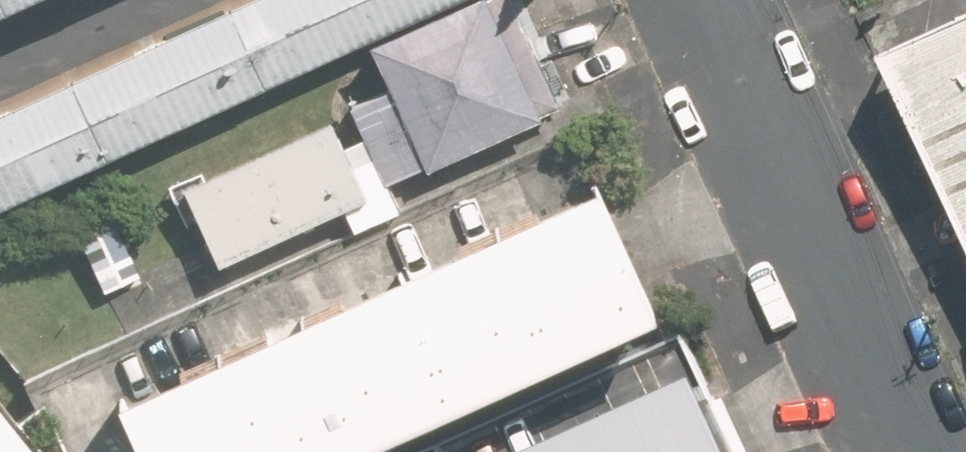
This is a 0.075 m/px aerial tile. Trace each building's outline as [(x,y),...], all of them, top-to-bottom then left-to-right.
[(0,96),(0,201),(467,0),(224,0),(0,96)] [(510,0),(467,0),(364,44),(420,173),(559,113),(510,0)] [(876,54),(965,250),(965,13),(876,54)] [(363,199),(328,120),(183,183),(217,261),(363,199)] [(582,176),(109,393),(136,451),(323,451),(642,306),(582,176)] [(691,369),(502,451),(730,451),(691,369)] [(0,422),(0,451),(23,451),(0,422)]
